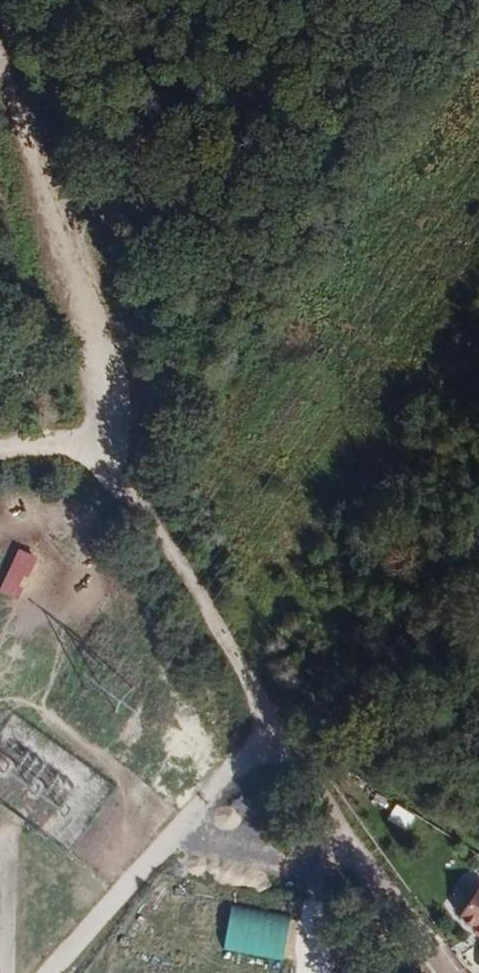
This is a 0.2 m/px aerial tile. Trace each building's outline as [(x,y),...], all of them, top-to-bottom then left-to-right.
[(40,558),(20,549),(0,593),(20,602),(40,558)] [(389,822),(409,830),(415,813),(396,806),(389,822)] [(460,917),(478,929),(478,887),(460,917)]
